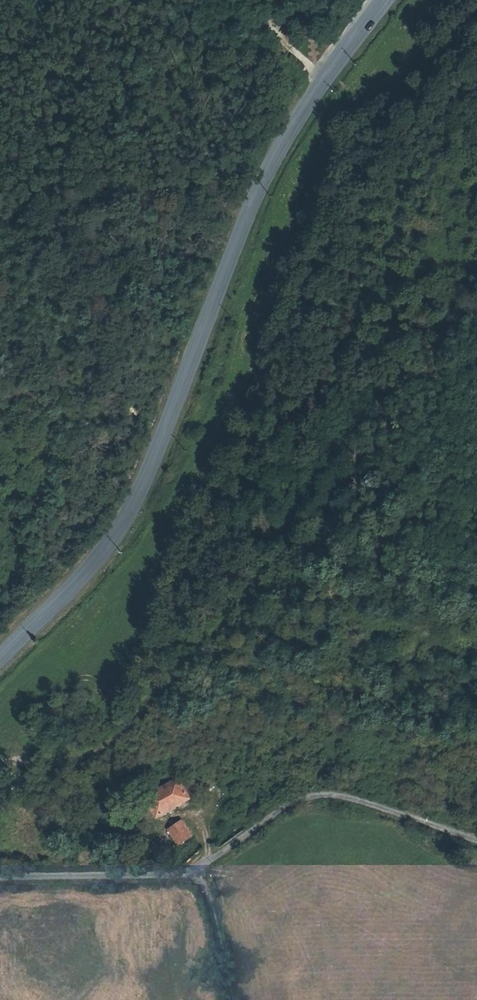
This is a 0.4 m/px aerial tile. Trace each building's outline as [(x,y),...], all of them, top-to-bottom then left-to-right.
[(97,536),(100,532),(97,529),(95,527),(91,532),(93,534),(97,536)] [(189,799),(177,778),(143,798),(156,819),(189,799)] [(194,842),(181,825),(168,834),(188,863),(195,853),(190,846),(194,842)]
